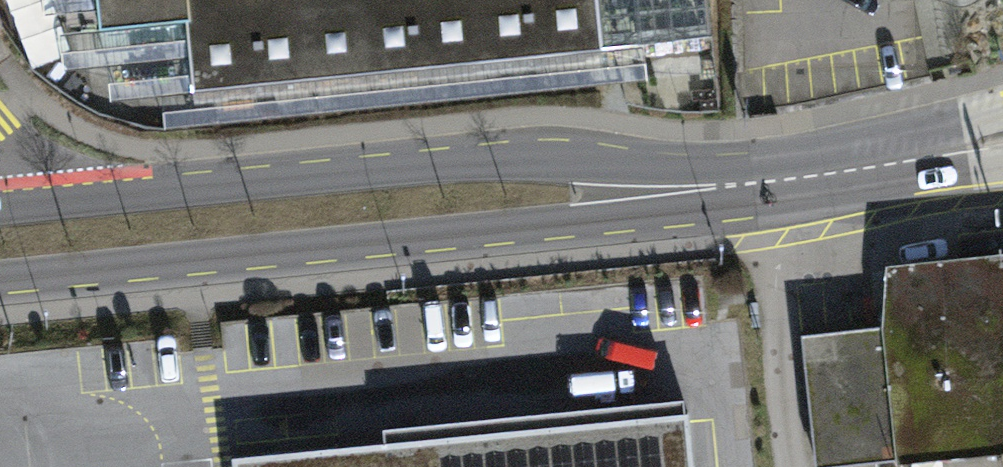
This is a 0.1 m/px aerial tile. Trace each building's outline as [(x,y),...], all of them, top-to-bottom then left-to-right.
[(612,37),(609,0),(197,0),(205,77),(612,37)] [(884,264),(889,321),(809,327),(819,452),(899,446),(901,466),(1002,466),(1002,255),(884,264)] [(687,410),(235,455),(236,466),(693,466),(687,410)]
